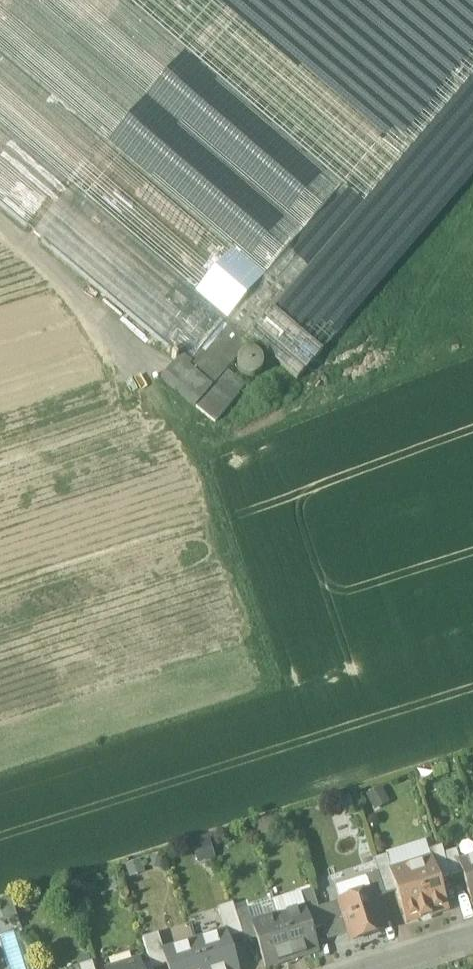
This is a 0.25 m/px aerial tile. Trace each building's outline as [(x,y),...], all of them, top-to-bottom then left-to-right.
[(181,358),(189,365),(342,187),(123,0),(0,0),(0,203),(181,358)] [(342,187),(412,247),(472,176),(472,0),(123,0),(342,187)] [(342,187),(189,365),(187,368),(210,387),(212,389),(226,372),(249,345),(245,342),(248,339),(297,381),(412,247),(342,187)] [(255,353),(250,352),(245,354),(243,355),(241,356),(239,359),(238,362),(237,366),(237,368),(238,370),(239,373),(241,375),(243,377),(246,378),(251,379),(255,378),(257,377),(258,376),(260,375),(262,373),(263,370),(263,369),(264,366),(263,362),(262,359),(259,356),(258,355),(255,353)] [(210,387),(187,368),(189,365),(181,358),(161,378),(195,408),(194,407),(210,387)] [(226,372),(212,389),(210,387),(194,407),(195,408),(215,424),(245,388),(226,372)] [(196,861),(214,855),(207,835),(189,842),(196,861)] [(442,847),(429,851),(430,857),(432,857),(439,880),(451,876),(444,855),(442,847)] [(444,855),(451,876),(451,878),(462,874),(459,863),(460,862),(456,851),(444,855)] [(391,870),(387,856),(374,860),(378,874),(385,895),(396,891),(390,870),(391,870)] [(391,870),(390,870),(396,891),(407,923),(449,910),(439,880),(432,857),(430,857),(391,870)] [(459,863),(462,874),(472,903),(472,858),(460,862),(459,863)] [(378,874),(366,878),(370,893),(372,893),(374,900),(386,896),(385,895),(378,874)] [(366,878),(337,887),(341,902),(341,903),(351,933),(353,940),(384,931),(374,900),(372,893),(370,893),(366,878)] [(313,892),(300,896),(304,908),(305,907),(312,930),(323,927),(324,927),(318,910),(319,910),(313,892)] [(319,910),(318,910),(324,927),(323,927),(328,941),(351,933),(341,903),(319,910)] [(233,905),(218,909),(225,932),(227,932),(229,939),(242,935),(236,914),(233,905)] [(304,908),(278,916),(292,960),(319,951),(312,930),(305,907),(304,908)] [(236,914),(242,935),(245,943),(257,940),(252,924),(253,924),(248,910),(236,914)] [(253,924),(252,924),(257,940),(266,968),(292,960),(278,916),(253,924)] [(194,942),(203,968),(238,968),(235,958),(236,956),(233,947),(231,946),(229,939),(227,932),(225,932),(194,942)] [(143,940),(151,965),(153,968),(155,968),(166,966),(162,952),(163,952),(158,935),(143,940)] [(162,952),(166,966),(167,968),(203,968),(194,942),(163,952),(162,952)]
